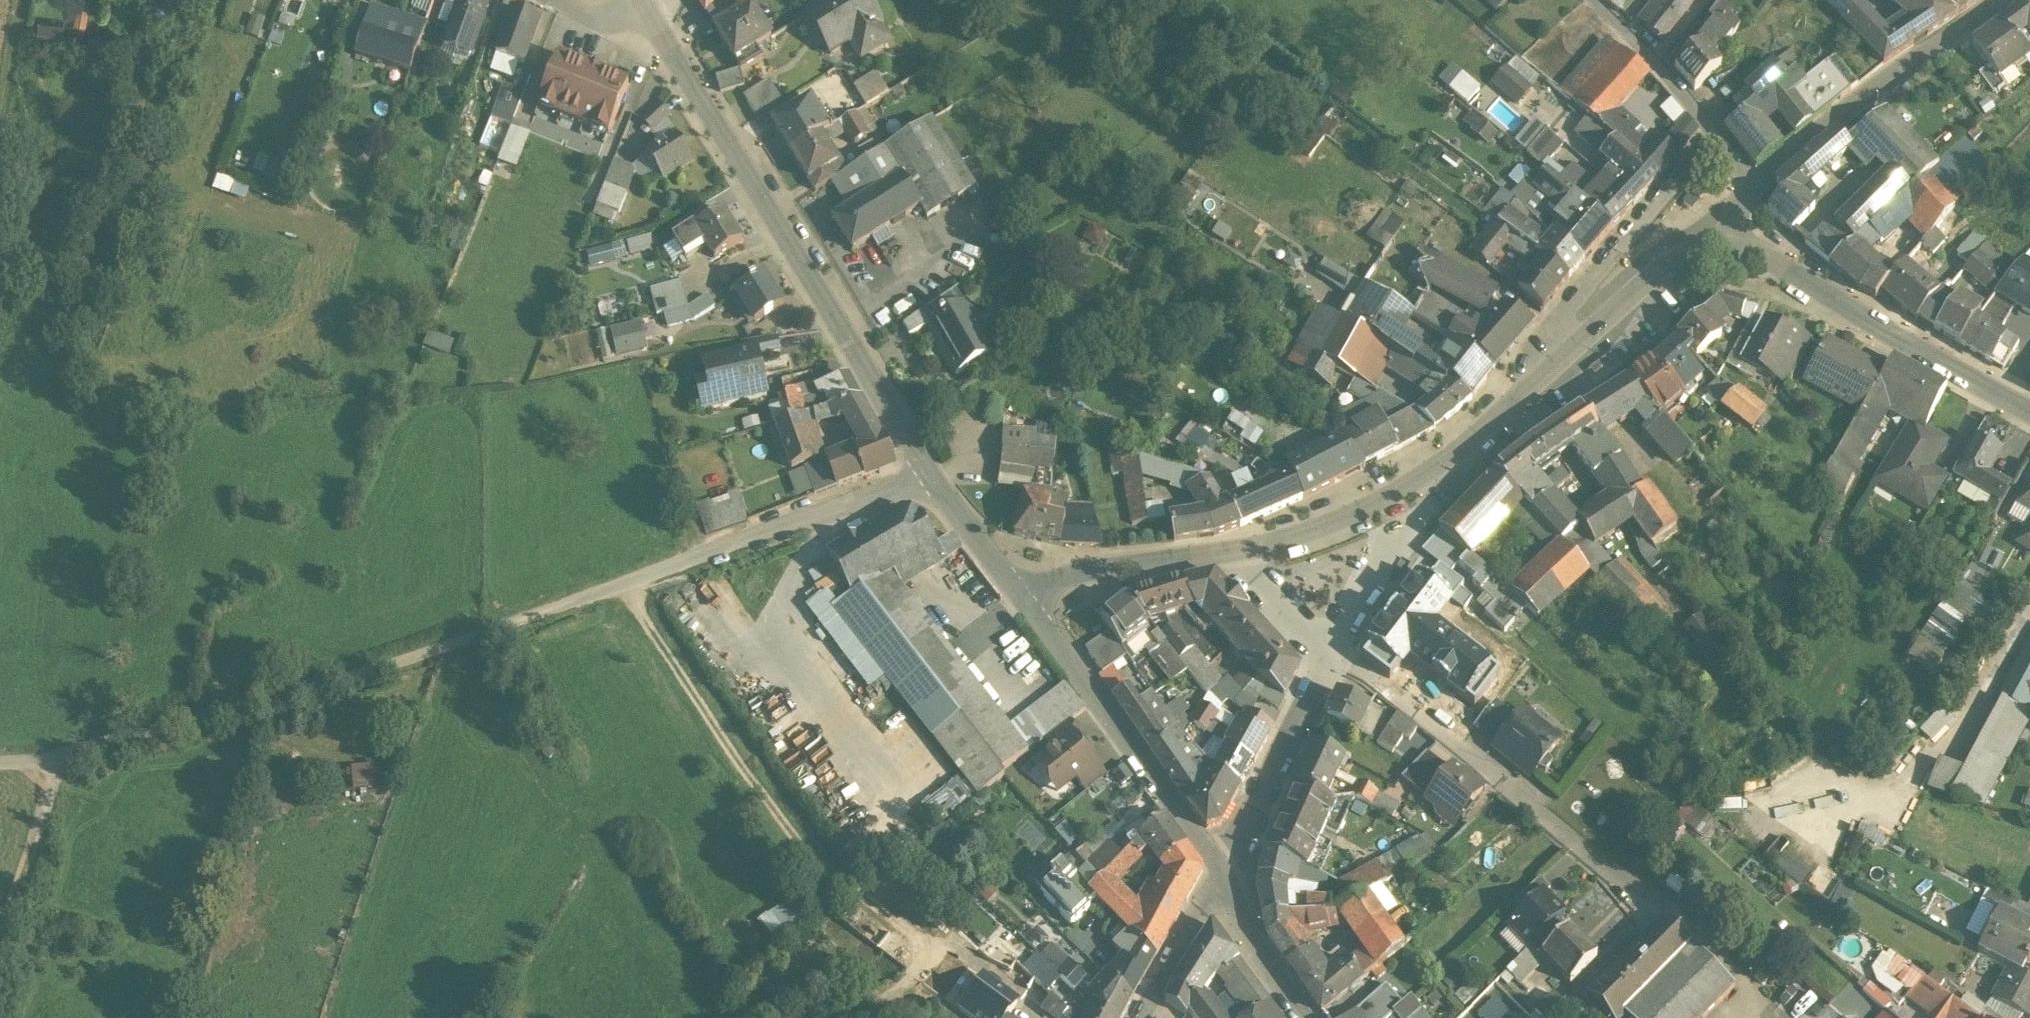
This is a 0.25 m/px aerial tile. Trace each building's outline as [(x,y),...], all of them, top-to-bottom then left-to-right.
[(438,25),(451,29),(458,10),(463,12),(466,4),(454,0),(447,0),(438,25)] [(463,12),(458,10),(451,29),(444,49),(470,59),(484,20),(482,19),(489,0),(467,0),(466,4),(463,12)] [(705,14),(705,15),(706,16),(707,17),(708,16),(707,14),(716,0),(696,0),(705,14)] [(858,0),(837,0),(807,18),(831,57),(854,43),(865,60),(885,48),(875,31),(877,30),(878,28),(878,25),(877,21),(874,19),(871,18),(868,19),(861,8),(862,7),(858,0)] [(1499,13),(1513,0),(1487,0),(1499,13)] [(1650,13),(1661,0),(1634,0),(1650,13)] [(1696,7),(1688,0),(1661,0),(1650,13),(1639,25),(1656,49),(1681,25),(1696,7)] [(1844,0),(1813,0),(1832,17),(1844,0)] [(1851,34),(1873,19),(1855,0),(1844,0),(1832,17),(1851,34)] [(1882,1),(1895,12),(1906,0),(1883,0),(1882,1)] [(1895,12),(1903,18),(1926,38),(1953,19),(1931,0),(1906,0),(1895,12)] [(1953,19),(1977,2),(1980,0),(1931,0),(1953,19)] [(1750,21),(1728,5),(1722,13),(1743,29),(1750,21)] [(2029,5),(1998,28),(2014,41),(2024,34),(2029,39),(2029,6),(2029,5)] [(427,22),(371,6),(363,32),(419,49),(427,22)] [(752,9),(715,32),(722,43),(721,44),(726,53),(727,52),(734,63),(735,63),(741,72),(761,60),(755,50),(771,40),(770,39),(774,37),(767,26),(763,28),(752,9)] [(539,20),(513,10),(496,56),(523,66),(539,20)] [(1722,13),(1718,10),(1707,26),(1729,42),(1731,43),(1743,29),(1722,13)] [(1884,31),(1904,52),(1926,38),(1903,18),(1884,31)] [(1884,31),(1873,19),(1851,34),(1883,67),(1904,52),(1884,31)] [(1998,28),(1972,47),(1989,69),(1998,82),(1999,81),(2024,62),(2029,58),(2029,55),(2014,41),(1998,28)] [(1712,30),(1696,48),(1697,50),(1672,72),(1691,95),(1719,70),(1713,62),(1729,42),(1712,30)] [(419,49),(363,32),(355,57),(411,74),(419,49)] [(1556,97),(1569,109),(1619,54),(1606,41),(1556,97)] [(1784,80),(1790,75),(1806,61),(1803,58),(1800,61),(1792,53),(1773,69),(1784,80)] [(1569,109),(1587,124),(1599,135),(1612,120),(1648,80),(1619,54),(1569,109)] [(628,87),(558,59),(540,104),(556,110),(554,115),(592,131),(593,129),(605,135),(605,136),(608,138),(628,87)] [(1465,106),(1479,91),(1451,65),(1436,81),(1465,106)] [(1827,65),(1799,87),(1802,89),(1792,96),(1813,122),(1850,93),(1827,65)] [(1754,106),(1784,80),(1773,69),(1744,94),(1745,96),(1734,106),(1742,117),(1744,115),(1754,106)] [(1998,82),(1989,69),(1978,77),(1992,97),(2005,88),(1999,81),(1998,82)] [(740,71),(716,79),(720,94),(744,87),(740,71)] [(1529,92),(1506,72),(1493,87),(1516,108),(1529,92)] [(876,75),(866,81),(880,101),(889,96),(876,75)] [(1791,140),(1813,122),(1792,96),(1802,89),(1799,87),(1790,75),(1784,80),(1754,106),(1755,107),(1749,112),(1763,129),(1775,120),(1791,140)] [(880,101),(866,81),(854,89),(867,109),(880,101)] [(769,82),(743,98),(757,120),(783,104),(769,82)] [(524,93),(503,86),(491,119),(511,127),(524,93)] [(901,88),(891,95),(896,103),(906,96),(901,88)] [(811,101),(772,125),(783,142),(787,140),(796,154),(836,128),(827,113),(821,117),(811,101)] [(1659,114),(1676,131),(1682,123),(1669,105),(1659,114)] [(660,107),(643,122),(652,132),(669,117),(660,107)] [(865,111),(854,118),(867,139),(878,132),(865,111)] [(1763,129),(1749,112),(1723,134),(1743,157),(1755,169),(1780,149),(1763,129)] [(1937,168),(1885,114),(1855,135),(1879,160),(1891,173),(1910,192),(1928,177),(1937,168)] [(854,118),(842,125),(846,132),(855,146),(867,139),(854,118)] [(844,175),(831,184),(847,211),(900,178),(920,210),(927,221),(977,190),(974,186),(961,165),(955,156),(943,137),(933,120),(844,175)] [(1620,152),(1633,138),(1612,120),(1599,135),(1602,138),(1615,148),(1620,152)] [(513,123),(500,155),(516,161),(529,130),(513,123)] [(1676,131),(1660,149),(1675,163),(1694,139),(1682,123),(1676,131)] [(1587,124),(1575,137),(1591,150),(1602,138),(1599,135),(1587,124)] [(796,154),(792,156),(808,182),(837,164),(825,145),(846,132),(842,125),(836,128),(796,154)] [(1543,130),(1522,154),(1539,168),(1544,172),(1564,148),(1543,130)] [(1983,137),(1976,130),(1967,138),(1974,145),(1983,137)] [(1313,131),(1296,153),(1309,162),(1325,140),(1313,131)] [(953,132),(943,137),(955,156),(964,149),(953,132)] [(1845,143),(1836,134),(1817,150),(1827,162),(1832,165),(1847,152),(1850,149),(1845,143)] [(1855,135),(1845,143),(1850,149),(1847,152),(1866,173),(1879,160),(1855,135)] [(675,137),(660,146),(659,144),(646,153),(660,177),(672,170),(675,174),(691,164),(675,137)] [(1615,148),(1602,138),(1591,150),(1604,160),(1615,148)] [(1620,152),(1658,184),(1675,163),(1660,149),(1648,139),(1642,146),(1633,138),(1620,152)] [(1967,138),(1964,141),(1970,148),(1974,145),(1967,138)] [(1905,222),(1923,242),(1933,231),(1942,221),(1989,171),(1970,148),(1964,141),(1937,168),(1928,177),(1910,192),(1899,202),(1912,215),(1905,222)] [(1615,148),(1604,160),(1614,168),(1625,177),(1623,179),(1645,199),(1658,184),(1620,152),(1615,148)] [(1816,148),(1797,164),(1776,184),(1785,193),(1794,192),(1827,162),(1817,150),(1816,148)] [(969,160),(961,165),(974,186),(981,181),(969,160)] [(614,161),(604,186),(627,195),(636,170),(614,161)] [(837,164),(808,182),(815,193),(831,184),(844,175),(837,164)] [(1539,168),(1520,192),(1530,201),(1538,192),(1537,191),(1549,176),(1544,172),(1539,168)] [(1635,207),(1636,208),(1645,199),(1623,179),(1625,177),(1614,168),(1603,181),(1635,207)] [(1596,190),(1570,169),(1559,184),(1577,199),(1614,230),(1636,208),(1635,207),(1603,181),(1596,190)] [(1829,220),(1805,245),(1829,264),(1852,244),(1854,242),(1867,230),(1885,215),(1899,202),(1910,192),(1891,173),(1836,226),(1829,220)] [(1702,175),(1688,191),(1701,203),(1715,187),(1702,175)] [(1559,184),(1549,176),(1537,191),(1538,192),(1554,204),(1565,214),(1577,199),(1559,184)] [(900,178),(847,211),(831,220),(852,254),(920,210),(900,178)] [(1180,215),(1198,187),(1185,178),(1167,206),(1180,215)] [(1409,184),(1402,194),(1411,201),(1418,191),(1409,184)] [(627,195),(604,186),(596,207),(619,215),(627,195)] [(1520,192),(1512,201),(1523,210),(1530,201),(1520,192)] [(1523,210),(1530,215),(1539,223),(1554,204),(1538,192),(1530,201),(1523,210)] [(1794,192),(1785,193),(1768,211),(1791,234),(1814,211),(1794,192)] [(1493,224),(1498,227),(1510,211),(1525,223),(1530,215),(1523,210),(1512,201),(1504,193),(1485,218),(1493,224)] [(1994,194),(1980,197),(1983,207),(1996,203),(1994,194)] [(1692,213),(1699,204),(1689,195),(1682,204),(1692,213)] [(1614,230),(1577,199),(1565,214),(1557,224),(1570,236),(1564,244),(1585,262),(1614,230)] [(1885,215),(1867,230),(1875,239),(1880,244),(1905,222),(1912,215),(1899,202),(1885,215)] [(1570,280),(1585,262),(1564,244),(1553,235),(1548,240),(1525,223),(1510,211),(1498,227),(1513,238),(1536,254),(1542,259),(1556,269),(1570,280)] [(696,229),(695,229),(707,249),(714,260),(742,243),(722,212),(696,229)] [(1383,252),(1391,242),(1383,236),(1395,219),(1386,213),(1366,240),(1381,251),(1383,252)] [(1942,221),(1933,231),(1943,240),(1952,231),(1942,221)] [(1513,238),(1498,227),(1493,224),(1469,254),(1476,259),(1490,270),(1507,249),(1513,238)] [(688,261),(707,249),(695,229),(696,229),(694,226),(673,239),(688,261)] [(1948,249),(1968,266),(1985,247),(1986,245),(1966,228),(1960,236),(1952,231),(1943,240),(1944,241),(1943,243),(1949,248),(1948,249)] [(1854,242),(1852,244),(1862,253),(1875,239),(1867,230),(1854,242)] [(1923,242),(1921,244),(1932,254),(1943,243),(1944,241),(1943,240),(1933,231),(1923,242)] [(1524,262),(1527,265),(1536,254),(1513,238),(1507,249),(1524,262)] [(1392,303),(1413,317),(1426,297),(1428,294),(1430,287),(1420,282),(1408,274),(1418,260),(1391,242),(1383,252),(1381,251),(1362,283),(1365,285),(1392,303)] [(1852,244),(1829,264),(1860,291),(1861,290),(1873,297),(1890,278),(1862,253),(1852,244)] [(1915,273),(1932,254),(1921,244),(1903,263),(1915,273)] [(588,253),(591,269),(616,262),(612,247),(588,253)] [(1962,272),(1992,298),(1995,293),(2014,272),(1985,247),(1968,266),(1962,272)] [(1496,297),(1446,267),(1422,253),(1418,260),(1408,274),(1420,282),(1430,287),(1466,305),(1488,309),(1488,308),(1489,308),(1496,297)] [(1516,272),(1526,279),(1542,259),(1536,254),(1527,265),(1524,262),(1516,272)] [(1556,269),(1542,259),(1526,279),(1516,291),(1544,313),(1570,280),(1556,269)] [(1890,278),(1873,297),(1875,298),(1877,295),(1889,302),(1891,299),(1915,320),(1939,293),(1915,273),(1903,263),(1890,278)] [(1975,320),(1960,343),(1990,362),(1990,361),(2005,338),(1998,334),(2015,305),(2029,314),(2029,273),(2019,266),(2014,272),(1995,293),(1992,298),(1984,309),(1975,320)] [(653,288),(676,283),(674,275),(651,279),(653,288)] [(754,280),(749,283),(750,285),(735,294),(754,323),(781,306),(763,277),(755,281),(754,280)] [(1365,285),(1362,283),(1355,278),(1342,297),(1353,304),(1365,285)] [(656,317),(688,309),(682,284),(650,291),(656,317)] [(937,302),(927,309),(934,321),(940,318),(940,317),(943,315),(943,316),(965,304),(957,288),(937,302)] [(1958,343),(1960,343),(1975,320),(1984,309),(1959,294),(1956,299),(1942,289),(1939,293),(1915,320),(1917,322),(1919,319),(1938,331),(1937,332),(1944,336),(1944,334),(1958,343)] [(688,309),(687,310),(694,321),(715,309),(708,297),(688,309)] [(1502,308),(1485,330),(1477,324),(1474,327),(1426,297),(1413,317),(1455,343),(1495,369),(1532,327),(1502,308)] [(1722,299),(1700,316),(1715,333),(1730,320),(1739,323),(1740,320),(1745,306),(1722,299)] [(1413,317),(1392,303),(1382,321),(1401,334),(1413,317)] [(973,332),(960,308),(966,305),(965,304),(943,316),(943,315),(940,317),(940,318),(934,321),(926,326),(927,327),(942,352),(950,348),(963,370),(955,375),(956,377),(995,354),(980,328),(973,332)] [(1757,309),(1745,306),(1740,320),(1749,323),(1754,314),(1757,309)] [(927,309),(903,326),(909,337),(927,327),(926,326),(934,321),(927,309)] [(668,329),(694,321),(687,310),(665,316),(668,329)] [(1297,346),(1321,360),(1334,340),(1345,322),(1322,310),(1297,346)] [(1764,320),(1754,314),(1749,323),(1735,350),(1745,356),(1764,320)] [(1700,316),(1677,336),(1680,340),(1691,352),(1697,359),(1721,339),(1715,333),(1700,316)] [(1745,356),(1741,364),(1742,364),(1757,373),(1774,382),(1778,375),(1797,339),(1764,320),(1745,356)] [(1401,334),(1382,321),(1373,338),(1415,365),(1422,354),(1399,337),(1401,334)] [(639,322),(610,328),(616,356),(646,350),(639,322)] [(1415,365),(1373,338),(1358,331),(1345,322),(1334,340),(1367,359),(1368,357),(1414,385),(1422,370),(1415,365)] [(435,328),(428,347),(443,353),(451,334),(435,328)] [(2005,338),(1990,361),(2003,369),(2017,345),(2005,338)] [(777,339),(741,344),(744,357),(757,354),(757,356),(780,353),(777,339)] [(1809,345),(1797,339),(1778,375),(1790,381),(1809,345)] [(1367,359),(1334,340),(1321,360),(1339,371),(1343,373),(1354,379),(1360,370),(1367,359)] [(1680,340),(1653,364),(1682,396),(1686,400),(1698,391),(1696,388),(1704,382),(1686,361),(1684,360),(1691,352),(1680,340)] [(1495,369),(1455,343),(1440,365),(1422,354),(1415,365),(1422,370),(1446,386),(1449,382),(1471,399),(1495,369)] [(1882,376),(1824,344),(1803,382),(1830,396),(1834,389),(1851,398),(1847,405),(1862,414),(1882,376)] [(1329,387),(1339,371),(1321,360),(1297,346),(1288,361),(1329,387)] [(744,357),(735,359),(734,357),(706,364),(709,381),(712,391),(716,390),(720,407),(767,396),(757,356),(757,354),(744,357)] [(1862,414),(1833,465),(1832,466),(1853,481),(1860,466),(1856,465),(1877,428),(1881,411),(1888,396),(1889,395),(1889,394),(1904,365),(1892,358),(1882,376),(1862,414)] [(1653,364),(1628,382),(1657,415),(1680,396),(1681,397),(1682,396),(1653,364)] [(1757,373),(1742,364),(1737,374),(1752,382),(1757,373)] [(1946,388),(1904,365),(1889,394),(1889,395),(1888,396),(1909,407),(1903,420),(1912,424),(1924,433),(1925,431),(1928,421),(1946,388)] [(1376,382),(1365,373),(1360,370),(1354,379),(1356,381),(1372,389),(1376,382)] [(1446,386),(1422,370),(1414,385),(1424,391),(1420,396),(1428,404),(1417,416),(1434,431),(1471,400),(1471,399),(1449,382),(1446,386)] [(847,377),(815,389),(819,397),(801,404),(804,417),(813,415),(860,401),(847,377)] [(709,381),(696,384),(703,411),(720,407),(716,390),(712,391),(709,381)] [(1372,389),(1356,381),(1351,393),(1370,403),(1380,394),(1372,389)] [(1628,382),(1583,410),(1600,434),(1616,422),(1620,428),(1630,422),(1673,471),(1691,455),(1657,415),(1628,382)] [(1721,387),(1718,383),(1706,393),(1721,409),(1732,399),(1721,387)] [(1726,383),(1721,387),(1732,399),(1737,395),(1726,383)] [(801,403),(797,390),(789,392),(788,388),(783,389),(787,404),(791,421),(799,419),(804,417),(801,404),(801,403)] [(1413,414),(1380,394),(1370,403),(1345,421),(1349,427),(1377,413),(1386,428),(1413,414)] [(1765,417),(1737,395),(1732,399),(1721,409),(1752,433),(1765,417)] [(875,427),(860,401),(813,415),(816,424),(817,424),(834,419),(837,423),(843,420),(853,436),(857,435),(875,427)] [(787,404),(771,408),(775,425),(791,421),(787,404)] [(1003,410),(1003,434),(1015,432),(1015,429),(1015,415),(1003,410)] [(1583,410),(1558,426),(1572,445),(1588,435),(1593,441),(1601,435),(1600,434),(1583,410)] [(1377,413),(1349,427),(1353,433),(1335,444),(1343,449),(1344,449),(1363,468),(1377,462),(1398,450),(1386,428),(1377,413)] [(1417,416),(1413,414),(1386,428),(1398,450),(1434,431),(1417,416)] [(819,431),(817,424),(816,424),(813,415),(804,417),(799,419),(806,436),(819,431)] [(1035,423),(1015,415),(1015,429),(1035,433),(1035,423)] [(758,417),(742,422),(745,433),(761,428),(758,417)] [(806,436),(799,419),(791,421),(775,425),(791,470),(814,461),(811,452),(806,436)] [(1986,421),(1975,439),(1997,450),(2008,433),(1986,421)] [(1035,423),(1035,433),(1033,456),(1054,458),(1057,431),(1035,423)] [(1191,423),(1181,435),(1200,451),(1209,439),(1191,423)] [(1924,433),(1912,424),(1877,481),(1879,482),(1882,477),(1898,487),(1895,492),(1918,506),(1937,476),(1928,470),(1945,443),(1925,431),(1924,433)] [(1494,475),(1510,492),(1533,474),(1572,445),(1558,426),(1531,445),(1493,475),(1494,475)] [(875,427),(857,435),(862,447),(827,460),(837,487),(878,472),(879,475),(893,469),(882,440),(875,427)] [(1003,434),(1003,453),(1033,456),(1035,433),(1015,429),(1015,432),(1003,434)] [(824,447),(819,431),(806,436),(811,452),(824,447)] [(1588,435),(1572,445),(1594,474),(1617,458),(1601,435),(1593,441),(1588,435)] [(1997,450),(1975,439),(1953,475),(1993,499),(2001,504),(2011,488),(1991,475),(2001,453),(1997,450)] [(1334,444),(1288,468),(1292,476),(1303,500),(1364,469),(1363,468),(1344,449),(1343,449),(1335,444),(1334,444)] [(824,447),(811,452),(814,461),(827,455),(824,447)] [(1112,476),(1122,474),(1119,451),(1108,447),(1112,476)] [(1142,479),(1139,457),(1119,451),(1122,474),(1127,507),(1146,505),(1142,479)] [(1033,456),(1003,453),(1001,468),(1040,474),(1040,473),(1053,476),(1054,458),(1033,456)] [(1185,490),(1208,479),(1139,457),(1142,479),(1185,490)] [(1617,458),(1594,474),(1613,500),(1623,510),(1628,506),(1626,503),(1641,493),(1617,458)] [(827,460),(804,469),(814,496),(837,487),(827,460)] [(1853,481),(1832,466),(1822,480),(1843,497),(1853,481)] [(1040,474),(1001,468),(998,486),(1028,492),(1029,491),(1037,492),(1040,474)] [(798,497),(812,491),(804,469),(789,475),(798,497)] [(1280,470),(1266,484),(1239,499),(1250,523),(1303,500),(1292,476),(1291,477),(1280,470)] [(1040,474),(1037,492),(1029,491),(1028,492),(1025,497),(1024,497),(1014,536),(1060,546),(1065,525),(1047,520),(1050,504),(1050,503),(1050,502),(1051,492),(1053,476),(1040,473),(1040,474)] [(1697,476),(1686,486),(1707,508),(1726,493),(1707,473),(1697,476)] [(1533,474),(1510,492),(1520,502),(1527,510),(1529,511),(1544,496),(1548,492),(1533,474)] [(1494,475),(1440,533),(1468,558),(1469,557),(1509,514),(1520,502),(1510,492),(1494,475)] [(1949,483),(1937,476),(1918,506),(1931,514),(1949,483)] [(1226,506),(1208,479),(1185,490),(1198,512),(1170,517),(1174,542),(1218,536),(1240,528),(1226,506)] [(2025,492),(2029,494),(2020,509),(2029,514),(2029,484),(2025,492)] [(1628,506),(1636,518),(1648,535),(1656,546),(1676,530),(1646,490),(1641,493),(1626,503),(1628,506)] [(1050,504),(1067,506),(1069,495),(1051,492),(1050,502),(1050,503),(1050,504)] [(736,493),(696,507),(707,537),(746,523),(736,493)] [(1542,525),(1561,545),(1577,532),(1544,496),(1529,511),(1542,525)] [(1250,523),(1239,499),(1226,506),(1240,528),(1250,523)] [(1993,520),(2001,504),(1993,499),(1984,515),(1993,520)] [(1613,500),(1581,523),(1583,527),(1594,549),(1597,547),(1633,521),(1623,510),(1613,500)] [(1509,514),(1517,522),(1527,510),(1520,502),(1509,514)] [(1146,505),(1127,507),(1130,526),(1166,521),(1163,503),(1146,505)] [(1067,506),(1050,504),(1047,520),(1065,525),(1066,514),(1067,506)] [(1636,518),(1628,506),(1623,510),(1633,521),(1636,518)] [(1527,510),(1517,522),(1532,535),(1542,525),(1529,511),(1527,510)] [(903,511),(827,556),(852,598),(833,608),(918,718),(980,797),(1004,779),(1001,773),(1027,754),(891,576),(932,551),(940,563),(961,548),(953,537),(937,548),(918,515),(903,511)] [(1093,513),(1078,514),(1075,547),(1101,549),(1093,513)] [(1066,514),(1065,525),(1060,546),(1062,547),(1075,547),(1078,514),(1066,514)] [(2016,546),(2029,554),(2029,522),(2016,546)] [(1561,545),(1542,525),(1532,535),(1549,555),(1561,545)] [(1646,633),(1669,611),(1622,561),(1614,567),(1597,547),(1594,549),(1583,527),(1577,532),(1561,545),(1591,576),(1646,633)] [(1995,530),(1985,550),(1999,557),(2001,553),(2007,556),(2015,541),(1995,530)] [(1656,546),(1648,535),(1635,544),(1653,571),(1667,562),(1656,546)] [(1539,622),(1591,576),(1561,545),(1549,555),(1509,593),(1512,595),(1526,610),(1539,622)] [(1468,558),(1460,567),(1476,581),(1472,585),(1494,605),(1485,615),(1505,633),(1515,622),(1516,623),(1521,618),(1520,617),(1526,610),(1512,595),(1509,593),(1469,557),(1468,558)] [(1421,593),(1443,610),(1463,585),(1441,567),(1421,593)] [(1977,571),(1968,588),(1984,597),(1985,595),(1995,600),(2003,585),(1977,571)] [(1214,574),(1183,581),(1187,599),(1189,601),(1212,626),(1230,646),(1257,622),(1257,621),(1248,611),(1249,609),(1229,588),(1228,589),(1214,574)] [(1183,581),(1128,598),(1146,620),(1165,615),(1165,616),(1177,612),(1177,611),(1184,610),(1182,607),(1189,601),(1187,599),(1183,581)] [(1408,655),(1476,708),(1501,676),(1433,623),(1443,610),(1421,593),(1414,588),(1369,646),(1372,648),(1397,668),(1408,655)] [(1980,606),(1956,588),(1918,640),(1929,649),(1944,629),(1955,638),(1980,606)] [(1128,598),(1101,619),(1110,632),(1121,648),(1149,625),(1146,620),(1128,598)] [(1212,626),(1189,601),(1182,607),(1184,610),(1204,632),(1212,626)] [(1165,615),(1146,620),(1149,625),(1159,637),(1169,629),(1165,616),(1165,615)] [(1701,617),(1682,630),(1717,678),(1735,665),(1701,617)] [(1301,671),(1257,622),(1230,646),(1228,648),(1247,669),(1257,679),(1257,678),(1265,684),(1283,698),(1301,671)] [(1129,660),(1152,642),(1159,637),(1149,625),(1121,648),(1129,660)] [(1169,629),(1159,637),(1165,645),(1175,657),(1178,661),(1194,649),(1174,625),(1169,629)] [(999,642),(1018,661),(1032,648),(1014,628),(999,642)] [(1110,632),(1085,649),(1102,673),(1102,674),(1112,667),(1127,657),(1121,648),(1110,632)] [(1159,637),(1152,642),(1158,650),(1165,645),(1159,637)] [(1999,697),(2002,699),(2024,711),(2025,709),(2029,700),(2029,642),(1999,697)] [(1389,679),(1397,668),(1372,648),(1364,659),(1389,679)] [(1208,666),(1194,649),(1178,661),(1187,672),(1193,679),(1208,666)] [(1175,657),(1161,666),(1173,682),(1187,672),(1178,661),(1175,657)] [(1211,693),(1223,682),(1210,664),(1208,666),(1193,679),(1207,696),(1211,693)] [(1102,674),(1102,673),(1098,676),(1113,696),(1126,687),(1112,667),(1102,674)] [(1257,679),(1247,669),(1231,683),(1243,696),(1257,679)] [(1243,696),(1235,705),(1247,713),(1249,715),(1251,712),(1258,697),(1265,684),(1257,678),(1257,679),(1243,696)] [(1223,682),(1211,693),(1222,703),(1227,699),(1235,705),(1243,696),(1231,683),(1227,679),(1223,682)] [(1283,698),(1265,684),(1258,697),(1278,708),(1283,698)] [(1126,687),(1113,696),(1148,749),(1189,806),(1212,769),(1210,767),(1202,757),(1190,767),(1169,737),(1165,740),(1147,713),(1153,709),(1147,700),(1142,693),(1136,697),(1128,686),(1126,687)] [(1356,733),(1357,733),(1368,708),(1369,708),(1369,707),(1337,693),(1326,719),(1356,733)] [(1153,695),(1147,700),(1153,709),(1147,713),(1165,740),(1169,737),(1190,767),(1202,757),(1195,749),(1184,735),(1168,715),(1165,711),(1153,695)] [(1964,769),(1942,761),(1937,766),(1929,786),(1959,798),(1959,797),(1984,807),(2029,721),(2029,714),(2024,711),(2002,699),(1964,769)] [(1181,714),(1185,711),(1178,702),(1165,711),(1168,715),(1184,735),(1191,725),(1190,724),(1181,714)] [(1917,728),(1928,740),(1955,715),(1944,703),(1917,728)] [(1516,722),(1493,704),(1474,727),(1497,745),(1516,722)] [(1216,716),(1202,707),(1190,724),(1191,725),(1191,724),(1205,733),(1213,721),(1216,716)] [(1240,724),(1220,710),(1216,716),(1213,721),(1234,735),(1240,724)] [(1249,715),(1247,713),(1241,722),(1240,724),(1234,735),(1233,735),(1232,734),(1226,746),(1254,762),(1255,763),(1268,739),(1274,727),(1252,714),(1251,712),(1249,715)] [(1559,743),(1523,713),(1516,722),(1497,745),(1518,762),(1514,766),(1530,779),(1537,770),(1545,773),(1552,764),(1547,758),(1559,743)] [(1387,729),(1376,746),(1392,756),(1403,739),(1409,743),(1417,730),(1397,714),(1387,729)] [(1070,721),(1045,740),(1055,752),(1074,737),(1075,738),(1080,734),(1070,721)] [(1234,735),(1213,721),(1205,733),(1226,746),(1232,734),(1233,735),(1234,735)] [(1205,733),(1191,724),(1191,725),(1184,735),(1195,749),(1200,741),(1205,733)] [(1205,733),(1200,741),(1219,758),(1226,746),(1205,733)] [(1055,752),(1037,766),(1058,793),(1076,778),(1094,764),(1095,763),(1075,738),(1074,737),(1055,752)] [(1337,774),(1343,776),(1349,764),(1313,745),(1307,760),(1337,774)] [(1254,762),(1226,746),(1219,758),(1212,769),(1224,779),(1240,788),(1254,762)] [(1401,780),(1416,791),(1438,763),(1427,754),(1401,780)] [(1337,774),(1307,760),(1295,784),(1325,800),(1337,774)] [(1111,767),(1117,782),(1133,776),(1127,761),(1111,767)] [(1416,791),(1427,800),(1449,772),(1438,763),(1416,791)] [(1094,764),(1076,778),(1086,792),(1104,778),(1094,764)] [(360,788),(379,787),(378,765),(358,767),(360,788)] [(1427,800),(1425,802),(1439,812),(1443,812),(1455,821),(1468,805),(1470,807),(1482,791),(1453,767),(1449,772),(1427,800)] [(1212,769),(1189,806),(1213,836),(1240,788),(1224,779),(1212,769)] [(1353,800),(1370,808),(1375,799),(1378,795),(1347,778),(1343,776),(1337,774),(1325,800),(1330,803),(1353,800)] [(1325,800),(1295,784),(1283,811),(1337,836),(1353,800),(1330,803),(1325,800)] [(1399,807),(1387,801),(1385,805),(1375,799),(1370,808),(1392,820),(1399,807)] [(1421,805),(1412,818),(1419,823),(1429,810),(1421,805)] [(1337,836),(1283,811),(1265,851),(1293,861),(1292,862),(1310,870),(1319,874),(1337,836)] [(1186,847),(1164,818),(1140,836),(1143,840),(1150,849),(1161,865),(1186,847)] [(1100,833),(1076,857),(1086,869),(1098,882),(1123,858),(1100,833)] [(1419,839),(1396,852),(1396,853),(1406,870),(1429,857),(1419,839)] [(1150,849),(1143,840),(1133,848),(1139,857),(1150,849)] [(1161,865),(1163,867),(1179,855),(1185,864),(1194,858),(1186,847),(1161,865)] [(1159,888),(1144,913),(1135,909),(1111,884),(1139,857),(1133,848),(1123,858),(1098,882),(1086,869),(1079,875),(1093,892),(1100,901),(1102,903),(1108,909),(1128,928),(1128,929),(1131,932),(1155,956),(1187,900),(1168,875),(1159,888)] [(1285,881),(1296,883),(1299,873),(1308,876),(1310,870),(1292,862),(1293,861),(1265,851),(1259,876),(1285,881)] [(1800,885),(1809,873),(1778,851),(1769,863),(1800,885)] [(1406,870),(1396,853),(1376,864),(1386,882),(1406,870)] [(1087,906),(1097,898),(1079,875),(1086,869),(1076,857),(1072,854),(1035,888),(1071,926),(1090,909),(1087,906)] [(1179,855),(1163,867),(1168,875),(1187,900),(1187,899),(1202,872),(1202,869),(1195,860),(1194,858),(1185,864),(1179,855)] [(1376,864),(1339,884),(1359,895),(1360,896),(1365,893),(1386,882),(1376,864)] [(1314,887),(1319,874),(1310,870),(1308,876),(1299,873),(1296,883),(1314,887)] [(1314,887),(1359,895),(1339,884),(1322,875),(1319,874),(1314,887)] [(1259,876),(1257,887),(1286,892),(1285,881),(1259,876)] [(1539,879),(1515,902),(1524,912),(1543,894),(1544,895),(1550,890),(1539,879)] [(1330,901),(1346,904),(1360,896),(1359,895),(1314,887),(1296,883),(1285,881),(1286,892),(1310,897),(1330,901)] [(1419,933),(1386,882),(1365,893),(1403,947),(1419,933)] [(1257,887),(1256,887),(1262,918),(1263,918),(1287,914),(1287,908),(1286,892),(1257,887)] [(2010,912),(2015,901),(1991,888),(1985,901),(1995,905),(2000,908),(2000,907),(2010,912)] [(1293,907),(1294,914),(1310,913),(1310,897),(1286,892),(1287,908),(1293,907)] [(1386,962),(1403,947),(1365,893),(1360,896),(1346,904),(1386,962)] [(1524,912),(1509,928),(1529,949),(1558,921),(1563,915),(1544,895),(1543,894),(1524,912)] [(1330,901),(1310,897),(1310,913),(1314,913),(1330,913),(1330,901)] [(2017,898),(2015,901),(2010,912),(2029,922),(2029,905),(2017,898)] [(1346,904),(1330,901),(1330,913),(1334,911),(1346,904)] [(1986,923),(1995,905),(1985,901),(1976,918),(1986,923)] [(781,902),(757,918),(770,939),(795,923),(781,902)] [(1375,970),(1386,962),(1346,904),(1334,911),(1345,927),(1363,953),(1375,970)] [(2000,907),(2000,908),(1978,950),(2009,965),(2021,971),(2029,953),(2029,942),(2025,940),(2029,931),(2029,922),(2010,912),(2000,907)] [(1295,930),(1296,933),(1345,927),(1334,911),(1330,913),(1314,913),(1315,927),(1295,930)] [(1287,914),(1295,930),(1315,927),(1314,913),(1310,913),(1294,914),(1287,914)] [(1287,914),(1263,918),(1267,935),(1295,930),(1287,914)] [(1587,996),(1609,1017),(1623,1017),(1625,1016),(1627,1017),(1704,1017),(1734,988),(1665,918),(1587,996)] [(1558,921),(1532,947),(1538,953),(1570,985),(1597,958),(1569,927),(1567,930),(1558,921)] [(1211,925),(1180,974),(1201,995),(1203,992),(1223,967),(1258,1011),(1269,1002),(1215,927),(1211,925)] [(1362,980),(1349,962),(1326,978),(1296,933),(1295,930),(1267,935),(1322,1012),(1339,1003),(1365,983),(1362,980)] [(1155,956),(1131,932),(1128,936),(1116,948),(1124,958),(1143,979),(1155,956)] [(1071,963),(1053,947),(1042,958),(1054,970),(1058,965),(1064,971),(1071,963)] [(1532,947),(1523,955),(1529,961),(1538,953),(1532,947)] [(1062,977),(1054,970),(1042,958),(1037,953),(1023,969),(1049,994),(1062,977)] [(1362,980),(1375,970),(1363,953),(1349,962),(1362,980)] [(1523,955),(1507,972),(1518,983),(1535,967),(1529,961),(1523,955)] [(1143,979),(1124,958),(1107,975),(1132,1000),(1143,979)] [(1924,977),(1899,958),(1880,983),(1892,992),(1895,988),(1902,988),(1903,986),(1911,991),(1924,978),(1924,977)] [(1086,977),(1071,963),(1064,971),(1058,965),(1054,970),(1062,977),(1075,990),(1078,987),(1081,983),(1086,977)] [(2009,965),(1993,996),(2029,1016),(2029,976),(2021,971),(2009,965)] [(1934,971),(1927,980),(1939,989),(1945,979),(1934,971)] [(1180,974),(1173,984),(1164,1001),(1186,1015),(1188,1012),(1193,1017),(1225,1017),(1203,992),(1201,995),(1180,974)] [(1107,975),(1092,992),(1088,996),(1094,1001),(1114,1017),(1122,1017),(1132,1000),(1107,975)] [(969,1017),(1006,1017),(1017,1002),(983,978),(959,1011),(969,1017)] [(1911,991),(1909,993),(1928,1007),(1929,1008),(1941,990),(1939,989),(1927,980),(1924,978),(1911,991)] [(1092,992),(1081,983),(1078,987),(1088,996),(1092,992)] [(1890,1003),(1868,984),(1864,989),(1875,1000),(1885,1008),(1890,1003)] [(1385,986),(1358,1010),(1346,1017),(1389,1017),(1393,1014),(1403,1005),(1385,986)] [(1941,990),(1929,1008),(1928,1007),(1927,1009),(1932,1012),(1933,1017),(1978,1017),(1958,1003),(1941,990)] [(1966,993),(1958,1003),(1978,1017),(1984,1017),(1990,1009),(1966,993)] [(1534,1013),(1539,1017),(1546,1017),(1561,1003),(1553,995),(1542,1006),(1534,1013)] [(1542,1006),(1532,996),(1525,1003),(1534,1013),(1542,1006)] [(1052,997),(1042,1008),(1055,1017),(1058,1017),(1059,1017),(1060,1017),(1063,1017),(1068,1012),(1052,997)] [(1411,998),(1403,1005),(1393,1014),(1396,1017),(1428,1017),(1411,998)] [(1861,1017),(1882,1017),(1888,1011),(1885,1008),(1875,1000),(1861,1017)] [(1086,1017),(1114,1017),(1094,1001),(1086,1017)] [(1269,1002),(1258,1011),(1248,1017),(1281,1017),(1269,1002)] [(1079,1016),(1070,1009),(1068,1012),(1063,1017),(1078,1017),(1079,1016)] [(1990,1009),(1984,1017),(2003,1017),(1990,1009)]
